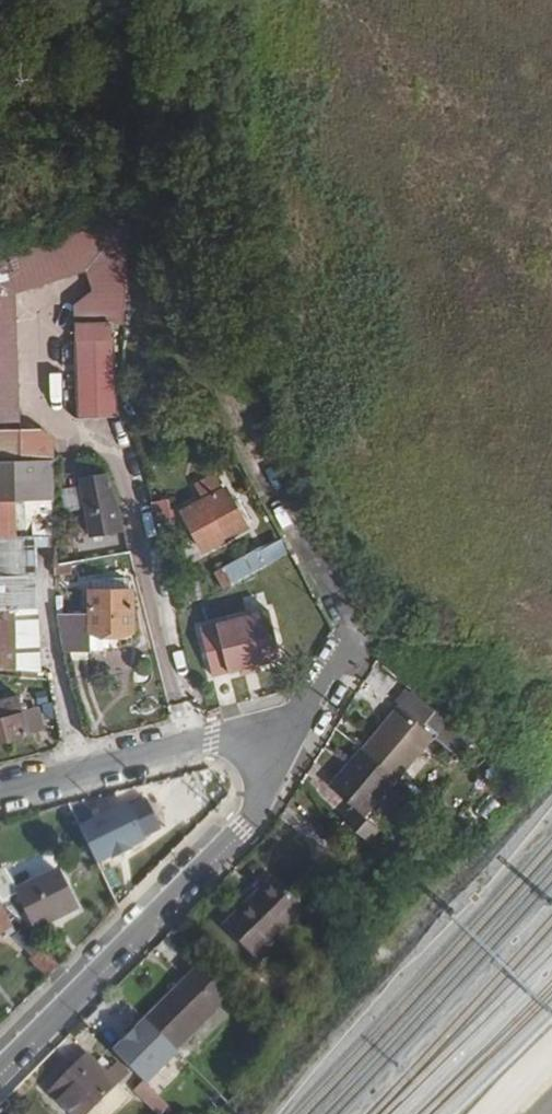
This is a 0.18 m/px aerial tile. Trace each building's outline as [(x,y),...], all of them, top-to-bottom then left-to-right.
[(25,424),(22,295),(85,274),(90,291),(71,306),(122,320),(124,211),(0,255),(0,425),(25,424)] [(72,322),(77,421),(114,419),(109,327),(121,327),(122,320),(71,306),(72,322)] [(51,461),(51,441),(0,442),(0,462),(51,461)] [(37,671),(33,538),(33,525),(52,524),(51,461),(0,462),(0,667),(37,671)] [(197,505),(184,512),(200,547),(244,526),(224,486),(221,487),(213,471),(188,483),(197,505)] [(83,478),(92,528),(121,520),(117,503),(106,474),(83,478)] [(63,508),(79,507),(78,487),(62,488),(63,508)] [(151,499),(154,516),(168,513),(165,496),(151,499)] [(33,525),(33,538),(53,538),(52,524),(33,525)] [(224,559),(233,576),(262,558),(253,542),(224,559)] [(88,615),(88,631),(129,632),(130,589),(122,589),(122,578),(107,578),(107,589),(89,588),(88,615)] [(55,630),(61,652),(87,653),(88,631),(88,615),(55,614),(55,630)] [(253,620),(183,635),(193,682),(263,667),(253,620)] [(25,734),(16,697),(0,701),(0,741),(25,734)] [(416,699),(363,753),(389,779),(396,785),(438,742),(426,731),(438,719),(416,699)] [(325,782),(348,805),(356,812),(389,779),(363,753),(357,749),(325,782)] [(94,867),(144,844),(125,804),(75,827),(94,867)] [(348,805),(337,817),(358,838),(370,826),(356,812),(348,805)] [(25,861),(31,879),(55,871),(49,853),(25,861)] [(0,872),(0,901),(15,894),(5,870),(0,872)] [(272,873),(223,923),(256,956),(305,907),(272,873)] [(20,928),(20,929),(48,916),(50,920),(73,908),(64,887),(58,889),(52,876),(15,894),(0,901),(0,910),(20,928)] [(2,936),(9,932),(0,918),(0,933),(2,936)] [(10,939),(31,958),(40,948),(20,929),(20,928),(18,931),(10,939)] [(31,958),(49,975),(58,966),(40,948),(31,958)] [(201,961),(145,1018),(174,1048),(230,991),(201,961)] [(140,1020),(109,1052),(144,1086),(175,1054),(140,1020)] [(49,1091),(72,1113),(81,1113),(114,1082),(125,1071),(116,1061),(105,1072),(87,1053),(49,1091)] [(81,1113),(104,1113),(125,1093),(114,1082),(81,1113)] [(133,1093),(156,1113),(157,1113),(166,1104),(142,1083),(133,1093)]
